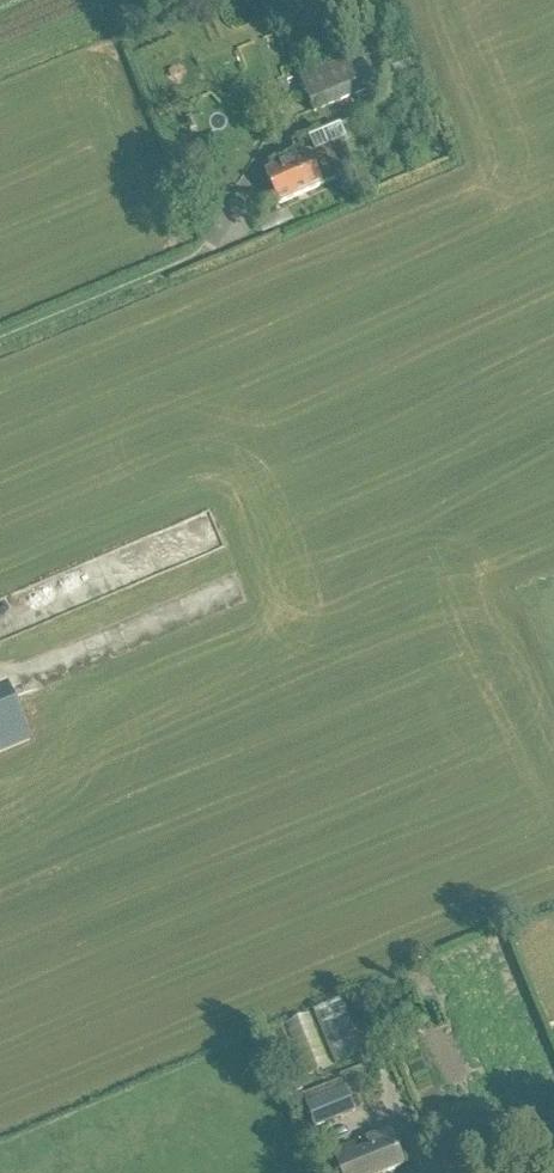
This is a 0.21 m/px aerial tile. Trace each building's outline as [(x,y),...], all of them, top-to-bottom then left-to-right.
[(377,85),(363,51),(301,78),(315,111),(377,85)] [(343,137),(310,152),(288,162),(266,171),(280,204),(358,168),(343,137)] [(0,687),(0,753),(32,740),(8,684),(0,687)] [(343,997),(315,1009),(338,1065),(366,1054),(358,1034),(343,997)] [(313,1010),(285,1021),(308,1077),(336,1066),(313,1010)] [(356,1110),(347,1088),(308,1104),(317,1126),(356,1110)] [(396,1142),(390,1127),(367,1137),(371,1148),(358,1153),(355,1145),(336,1152),(344,1172),(382,1172),(405,1164),(396,1142)]
